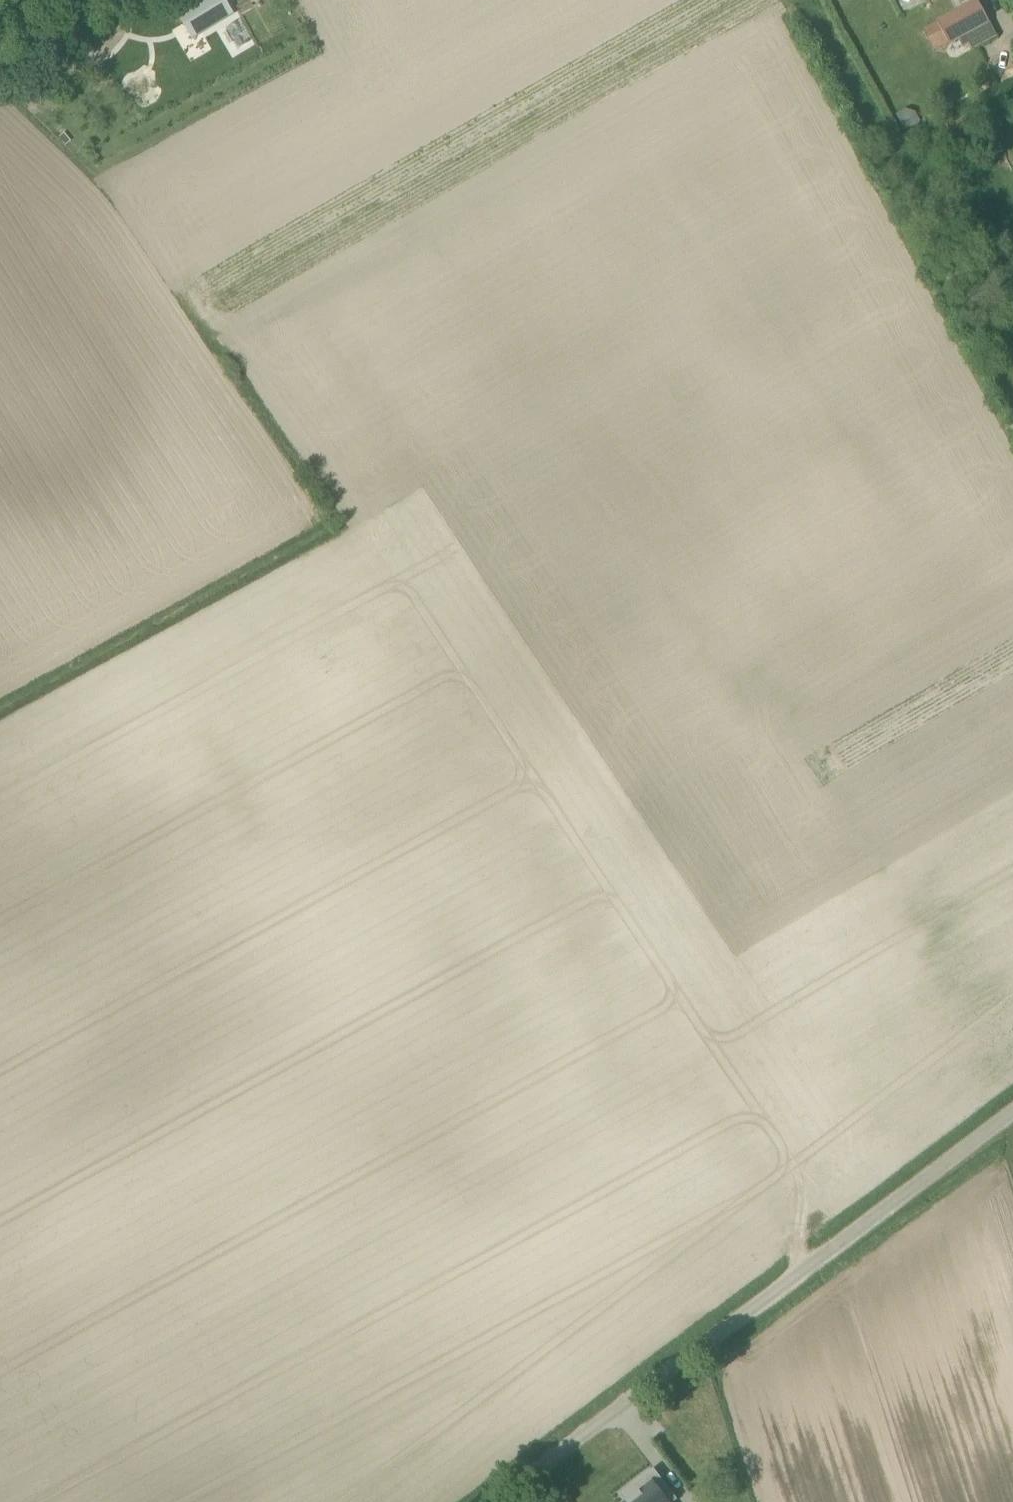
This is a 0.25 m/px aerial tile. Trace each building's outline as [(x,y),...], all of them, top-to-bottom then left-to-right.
[(174,12),(182,26),(188,22),(197,37),(233,16),(224,0),(194,0),(174,12)] [(960,39),(990,23),(978,0),(977,0),(937,21),(937,22),(922,30),(933,52),(949,44),(960,39)] [(907,110),(897,114),(905,131),(921,123),(916,112),(907,110)] [(678,1500),(654,1469),(632,1486),(635,1490),(623,1499),(626,1501),(675,1501),(678,1500)]
